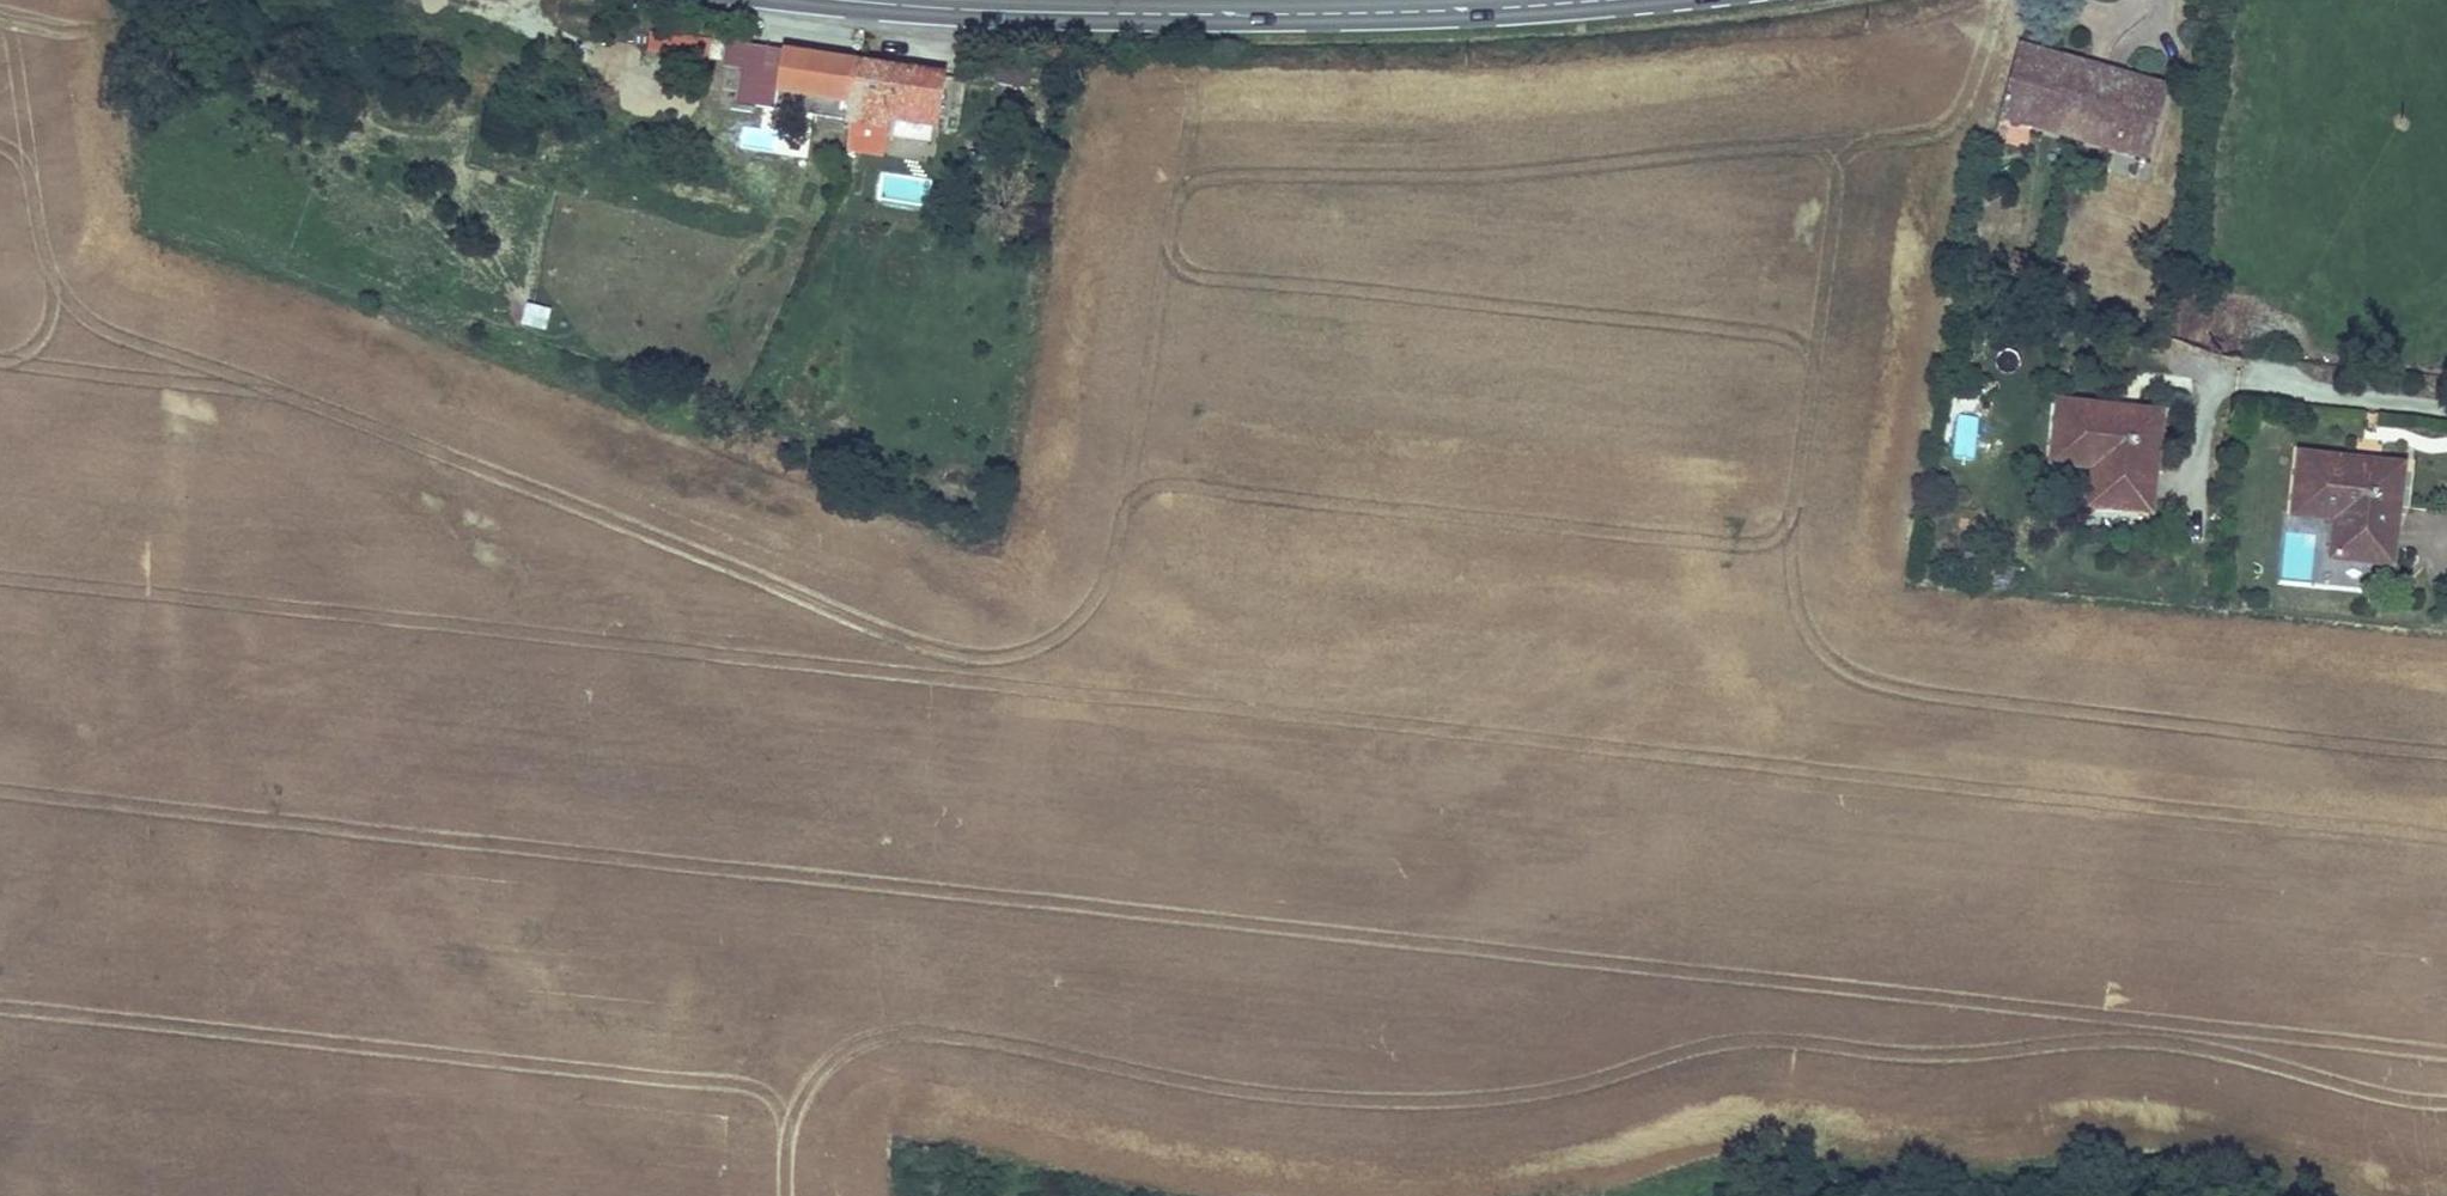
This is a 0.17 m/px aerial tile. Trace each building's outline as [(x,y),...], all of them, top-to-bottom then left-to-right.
[(888,123),(937,130),(945,73),(725,41),(722,66),(739,69),(734,104),(774,110),(776,95),(848,105),(845,125),(887,131),(888,123)] [(2136,162),(2146,165),(2150,152),(2164,99),(2168,87),(2157,84),(2017,45),(1995,123),(2074,145),(2107,154),(2136,162)] [(525,303),(520,327),(546,332),(551,308),(525,303)] [(2085,514),(2153,522),(2165,415),(2114,409),(2053,402),(2051,416),(2045,469),(2089,474),(2085,514)] [(2370,573),(2394,575),(2395,564),(2406,468),(2295,455),(2289,508),(2287,524),(2322,528),(2330,529),(2325,568),(2370,573)]
